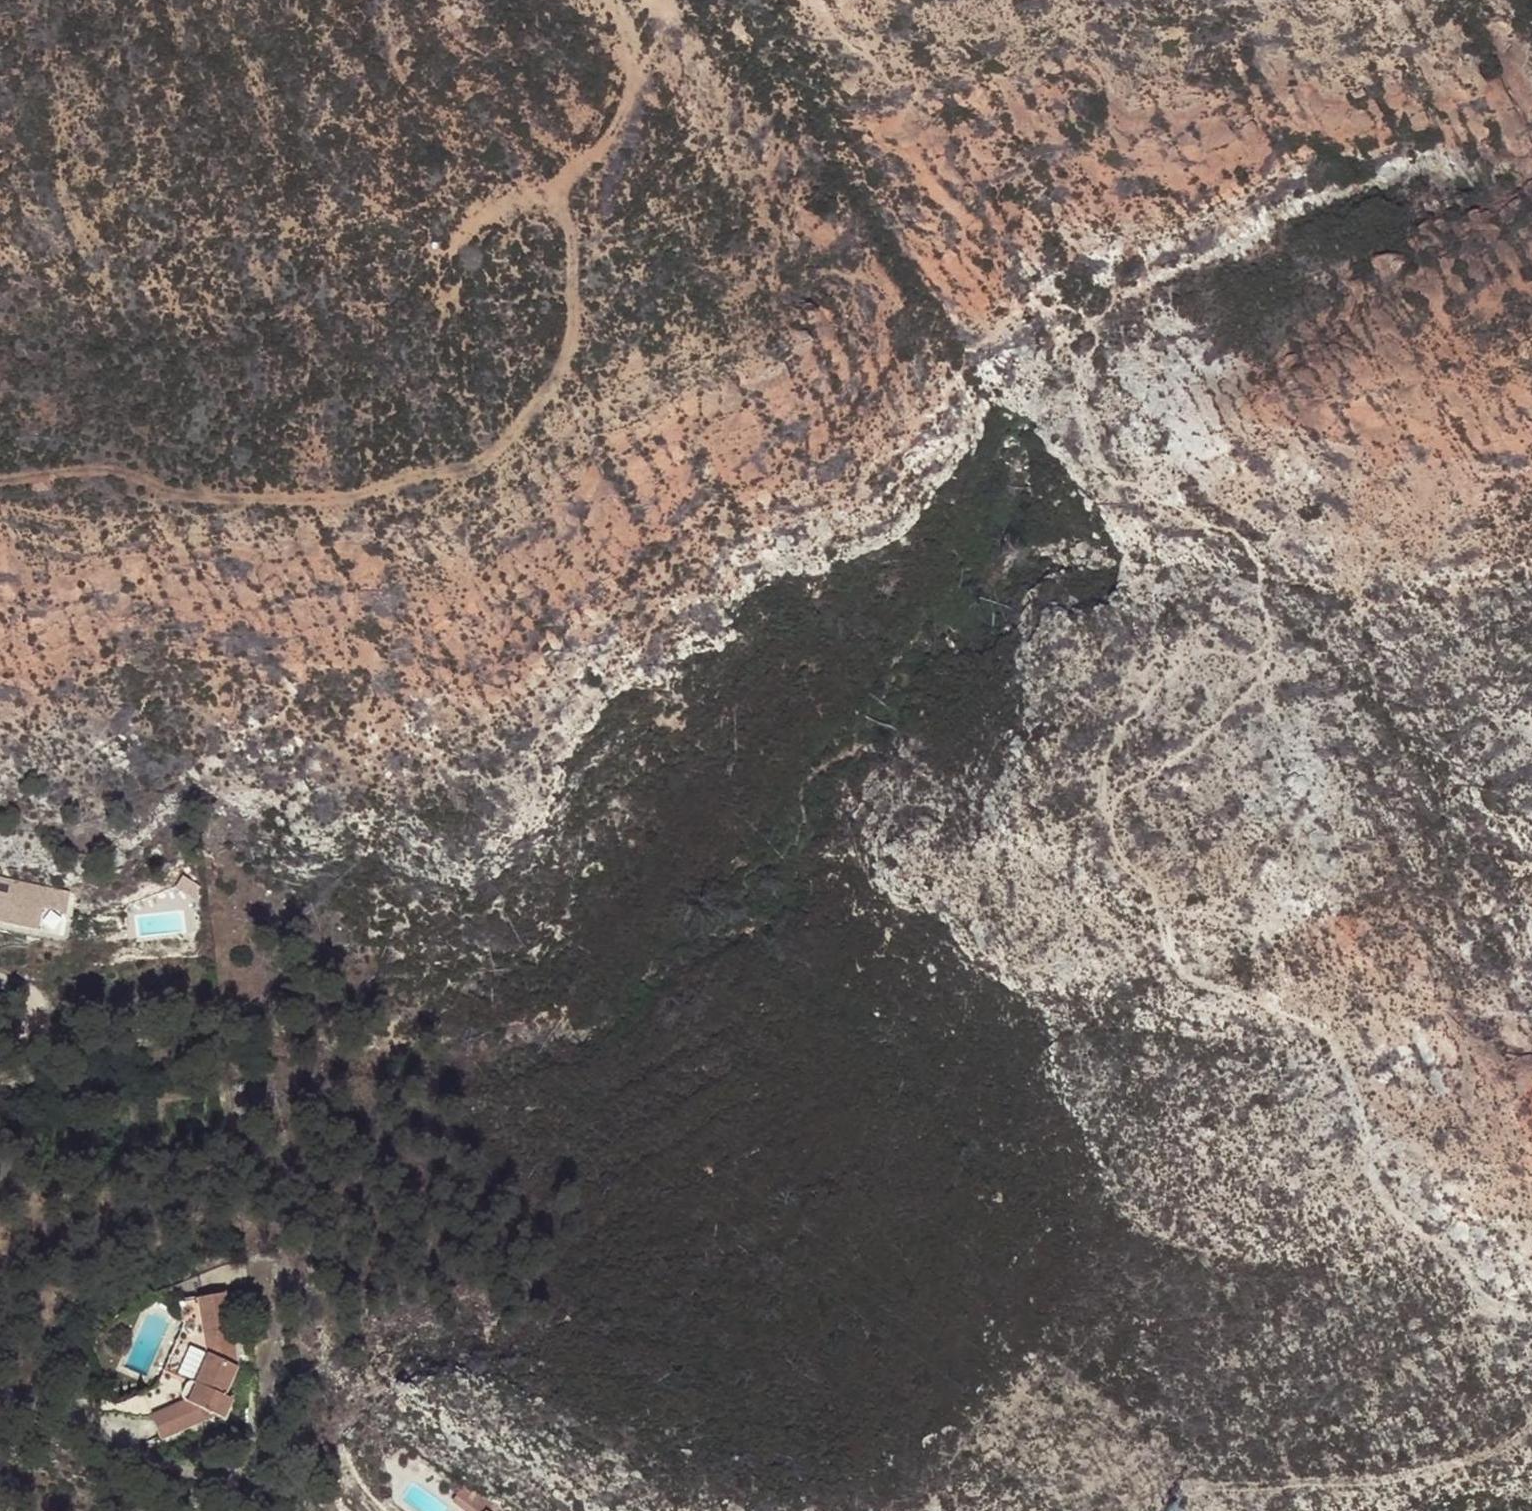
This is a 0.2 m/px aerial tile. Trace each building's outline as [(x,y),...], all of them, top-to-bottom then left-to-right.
[(64,896),(0,884),(0,928),(54,938),(64,896)] [(233,1390),(222,1315),(195,1319),(204,1385),(193,1402),(188,1398),(184,1397),(176,1399),(170,1405),(171,1412),(175,1422),(141,1438),(151,1462),(206,1436),(214,1441),(224,1423),(218,1419),(233,1390)]
